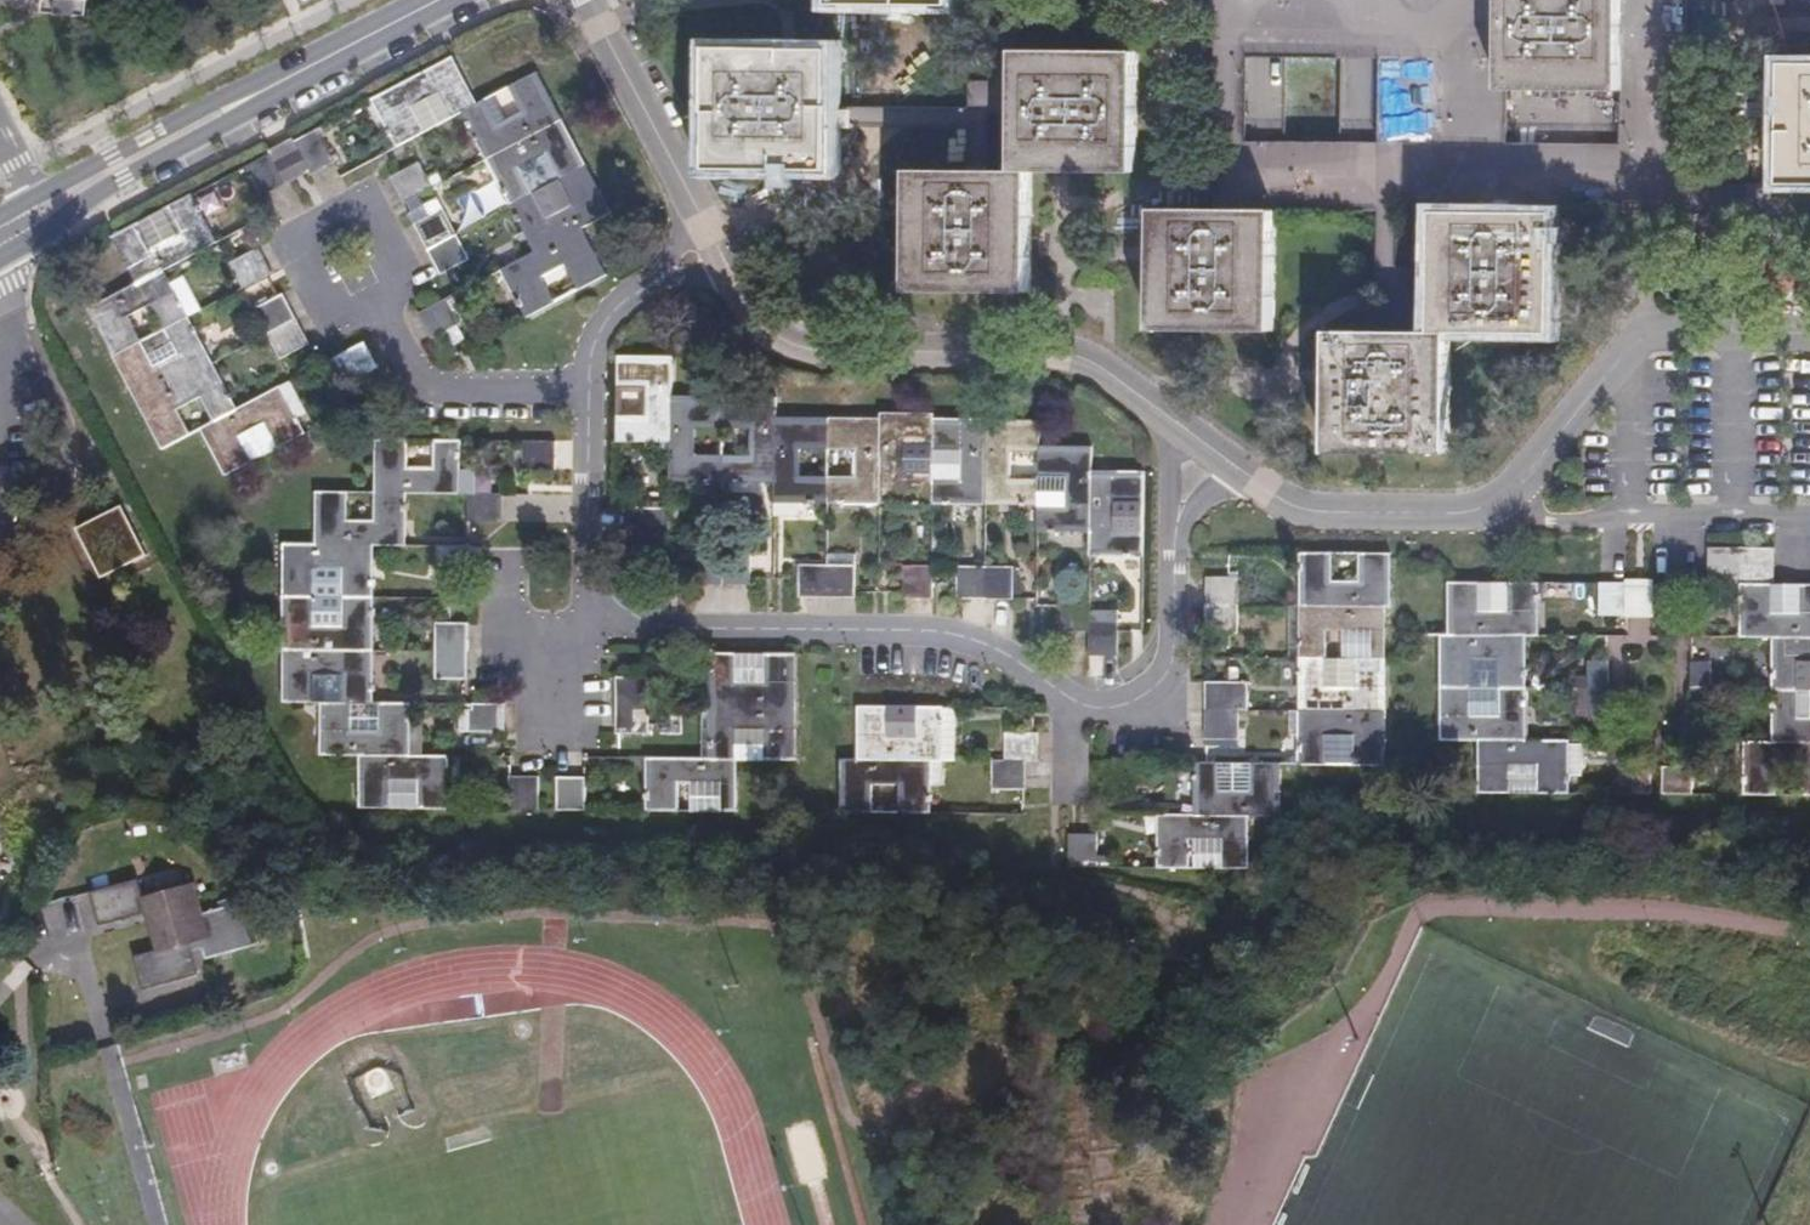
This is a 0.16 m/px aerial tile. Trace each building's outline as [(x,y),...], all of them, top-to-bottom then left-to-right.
[(826,9),(950,11),(950,0),(826,0),(826,9)] [(1492,9),(1493,93),(1617,95),(1618,0),(1493,0),(1492,9)] [(457,104),(474,95),(449,49),(368,92),(392,138),(457,104)] [(1131,52),(1009,53),(1007,121),(1006,167),(976,167),(904,166),(903,292),(1022,291),(1023,172),(1127,171),(1131,52)] [(778,55),(707,54),(706,171),(825,172),(826,117),(826,56),(778,55)] [(1374,133),(1378,57),(1342,55),(1338,131),(1374,133)] [(486,102),(480,91),(474,95),(457,104),(482,150),(558,110),(533,63),(505,78),(519,103),(503,112),(494,117),(486,102)] [(1780,64),(1779,135),(1779,185),(1809,185),(1809,64),(1780,64)] [(495,98),(486,102),(494,117),(503,112),(495,98)] [(583,157),(558,110),(482,150),(507,197),(583,157)] [(312,121),(289,133),(306,165),(329,153),(312,121)] [(288,131),(264,144),(265,146),(282,178),(306,165),(289,133),(288,131)] [(282,178),(265,146),(245,157),(262,189),(282,178)] [(414,155),(386,171),(400,195),(428,179),(414,155)] [(607,203),(583,157),(507,197),(532,244),(578,219),(607,203)] [(189,188),(109,231),(134,277),(161,263),(175,255),(214,235),(189,188)] [(411,216),(424,241),(452,226),(439,201),(411,216)] [(1269,213),(1145,212),(1144,333),(1268,334),(1269,213)] [(1504,213),(1422,213),(1421,330),(1320,329),(1320,373),(1319,452),(1438,453),(1439,334),(1544,335),(1545,214),(1504,213)] [(532,244),(498,261),(523,308),(551,293),(538,269),(563,255),(576,279),(603,265),(578,219),(532,244)] [(465,251),(452,226),(424,241),(437,266),(465,251)] [(267,265),(254,241),(225,257),(239,281),(267,265)] [(175,255),(161,263),(184,306),(198,299),(175,255)] [(134,277),(85,303),(110,350),(139,335),(126,311),(149,298),(162,322),(186,309),(184,306),(161,263),(134,277)] [(279,286),(250,302),(264,328),(293,312),(279,286)] [(443,290),(414,305),(428,330),(456,315),(443,290)] [(139,335),(110,350),(135,397),(211,356),(186,309),(162,322),(169,336),(175,347),(152,359),(146,348),(139,335)] [(293,312),(264,328),(277,352),(306,336),(293,312)] [(361,335),(333,350),(346,374),(374,359),(361,335)] [(169,336),(146,348),(152,359),(175,347),(169,336)] [(211,356),(135,397),(160,443),(188,428),(175,403),(199,391),(211,415),(235,402),(211,356)] [(673,357),(620,357),(620,388),(649,388),(649,414),(621,414),(621,441),(648,441),(673,441),(673,396),(673,357)] [(277,380),(293,410),(300,406),(284,376),(277,380)] [(211,415),(197,422),(222,469),(302,426),(293,410),(277,380),(235,402),(211,415)] [(726,396),(673,396),(673,441),(673,451),(673,481),(726,481),(726,455),(698,455),(698,426),(726,426),(726,396)] [(778,396),(726,396),(726,426),(754,426),(754,455),(726,455),(726,481),(778,481),(778,416),(778,396)] [(938,411),(884,411),(884,416),(884,501),(937,501),(938,417),(938,411)] [(830,416),(778,416),(778,481),(778,501),(829,501),(829,475),(803,475),(803,447),(830,447),(830,416)] [(884,416),(830,416),(830,447),(858,447),(858,475),(829,475),(829,501),(884,501),(884,416)] [(990,502),(990,417),(938,417),(937,501),(990,502)] [(1042,417),(990,417),(990,502),(1041,502),(1041,475),(1015,475),(1015,449),(1041,449),(1041,443),(1042,417)] [(673,441),(648,441),(648,450),(650,456),(667,457),(673,451),(673,441)] [(373,443),(373,496),(404,496),(458,496),(458,470),(458,442),(431,442),(431,470),(403,470),(403,443),(373,443)] [(553,443),(520,443),(521,472),(553,472),(553,443)] [(1041,528),(1094,528),(1094,468),(1094,443),(1041,443),(1041,449),(1041,475),(1069,475),(1069,502),(1041,502),(1041,528)] [(1146,468),(1094,468),(1094,528),(1094,553),(1146,553),(1146,468)] [(476,470),(458,470),(458,496),(466,496),(476,496),(476,470)] [(312,494),(312,548),(372,548),(404,548),(404,496),(373,496),(373,523),(345,523),(345,494),(312,494)] [(476,496),(466,496),(466,523),(498,523),(498,496),(476,496)] [(97,509),(75,520),(101,569),(144,546),(118,497),(97,509)] [(669,509),(636,509),(637,538),(669,537),(669,509)] [(1739,581),(1740,581),(1740,546),(1709,546),(1710,581),(1739,581)] [(1740,581),(1774,581),(1774,546),(1740,546),(1740,581)] [(466,547),(433,547),(434,576),(466,576),(466,547)] [(279,548),(279,600),(371,600),(372,548),(312,548),(279,548)] [(1299,552),(1299,605),(1384,605),(1389,605),(1389,551),(1357,551),(1357,579),(1331,579),(1331,552),(1299,552)] [(722,553),(693,554),(693,587),(722,587),(722,553)] [(750,553),(722,553),(722,587),(750,587),(750,553)] [(826,566),(799,566),(799,599),(827,599),(826,566)] [(855,566),(826,566),(827,599),(855,598),(855,566)] [(985,566),(958,566),(958,599),(986,599),(985,566)] [(1014,566),(985,566),(986,599),(1014,599),(1014,566)] [(933,567),(905,567),(905,599),(933,599),(933,567)] [(1236,576),(1204,576),(1204,604),(1236,603),(1236,576)] [(1657,581),(1628,581),(1628,584),(1628,616),(1628,618),(1657,618),(1657,617),(1657,585),(1657,581)] [(1774,581),(1740,581),(1739,581),(1739,635),(1772,635),(1809,635),(1809,581),(1774,581)] [(1529,637),(1542,637),(1542,584),(1450,584),(1450,637),(1529,637)] [(1628,584),(1601,584),(1601,616),(1628,616),(1628,584)] [(1683,584),(1657,585),(1657,617),(1683,617),(1683,584)] [(1090,598),(1061,598),(1061,632),(1090,632),(1089,612),(1090,611),(1090,598)] [(1090,611),(1089,612),(1118,624),(1116,599),(1090,611)] [(279,600),(279,653),(371,653),(371,600),(279,600)] [(1236,603),(1204,604),(1205,631),(1236,631),(1236,603)] [(1299,605),(1299,657),(1325,657),(1325,628),(1353,628),(1353,657),(1384,657),(1384,605),(1299,605)] [(1118,624),(1089,612),(1090,632),(1090,656),(1118,656),(1118,624)] [(466,625),(432,625),(433,653),(466,653),(466,625)] [(1809,687),(1809,635),(1772,635),(1772,688),(1809,687)] [(1501,690),(1529,690),(1529,637),(1450,637),(1442,637),(1442,690),(1474,690),(1501,690)] [(371,653),(279,653),(279,706),(318,706),(371,706),(371,653)] [(466,653),(433,653),(433,682),(466,681),(466,653)] [(795,655),(711,655),(710,707),(795,708),(795,655)] [(1325,657),(1299,657),(1299,711),(1384,711),(1384,657),(1353,657),(1325,657)] [(1610,663),(1589,663),(1589,690),(1610,690),(1610,663)] [(1714,664),(1694,664),(1694,690),(1714,690),(1714,664)] [(648,679),(616,679),(616,707),(648,707),(648,679)] [(1236,681),(1204,681),(1204,711),(1236,711),(1236,681)] [(1772,688),(1772,740),(1809,740),(1809,687),(1772,688)] [(1480,742),(1529,742),(1529,690),(1501,690),(1501,718),(1474,718),(1474,690),(1442,690),(1442,742),(1480,742)] [(1610,690),(1589,690),(1589,717),(1609,717),(1610,690)] [(1714,690),(1694,690),(1694,717),(1714,717),(1714,690)] [(371,706),(318,706),(318,758),(355,758),(409,758),(409,706),(371,706)] [(503,706),(469,706),(469,735),(503,735),(503,706)] [(944,706),(858,706),(858,759),(932,759),(944,759),(944,706)] [(956,706),(944,706),(944,759),(956,759),(956,706)] [(648,707),(616,707),(616,736),(648,736),(648,707)] [(795,708),(710,707),(710,759),(736,759),(795,760),(795,708)] [(1236,711),(1204,711),(1204,738),(1237,738),(1236,711)] [(1299,711),(1288,711),(1288,734),(1299,734),(1299,711)] [(1384,711),(1299,711),(1299,734),(1299,761),(1384,761),(1384,711)] [(1038,731),(1005,731),(1006,760),(1026,759),(1038,759),(1038,731)] [(1744,741),(1744,793),(1776,793),(1776,765),(1804,765),(1804,792),(1809,792),(1809,740),(1772,740),(1744,741)] [(1570,746),(1570,742),(1529,742),(1480,742),(1480,795),(1570,795),(1570,778),(1570,746)] [(1586,746),(1570,746),(1570,778),(1586,778),(1586,746)] [(409,758),(355,758),(355,812),(447,812),(447,758),(409,758)] [(736,759),(710,759),(645,759),(645,811),(736,812),(736,759)] [(858,759),(840,759),(840,811),(872,811),(872,784),(899,784),(899,811),(932,811),(932,784),(932,759),(858,759)] [(944,759),(932,759),(932,784),(944,784),(944,759)] [(1006,760),(993,760),(993,787),(1027,787),(1026,759),(1006,760)] [(1280,814),(1280,761),(1193,761),(1193,814),(1249,814),(1280,814)] [(1652,768),(1632,768),(1632,795),(1652,795),(1652,768)] [(1685,769),(1665,769),(1665,795),(1685,795),(1685,769)] [(536,779),(507,779),(507,811),(536,811),(536,779)] [(585,779),(555,779),(555,812),(585,812),(585,779)] [(1193,814),(1157,814),(1157,829),(1157,858),(1158,868),(1249,868),(1249,814),(1193,814)] [(1157,829),(1147,829),(1147,858),(1157,858),(1157,829)] [(1096,835),(1068,835),(1068,867),(1097,867),(1096,835)] [(138,874),(93,887),(102,917),(145,905),(156,944),(134,950),(143,981),(196,966),(190,943),(188,935),(202,931),(204,939),(208,952),(261,937),(249,896),(204,909),(195,876),(143,891),(138,874)] [(188,935),(190,943),(204,939),(202,931),(188,935)]
